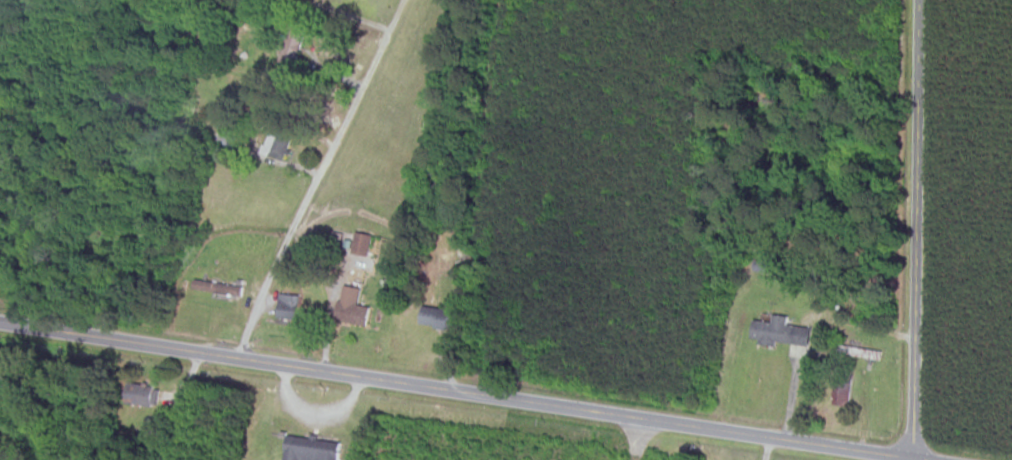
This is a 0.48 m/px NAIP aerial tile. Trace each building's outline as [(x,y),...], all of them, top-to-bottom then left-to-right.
[(279,61),(292,65),(302,31),(289,27),(279,61)] [(289,128),(266,127),(265,158),(288,159),(289,128)] [(201,290),(237,298),(239,289),(202,282),(201,290)] [(366,329),(370,309),(356,306),(360,290),(342,287),(335,323),(366,329)] [(296,321),(298,297),(277,295),(275,318),(296,321)] [(419,325),(451,332),(455,314),(423,307),(419,325)] [(807,347),(809,329),(787,327),(787,318),(771,317),(770,324),(750,322),(749,342),(807,347)] [(879,361),(880,351),(838,347),(836,356),(879,361)] [(848,411),(852,372),(834,370),(830,409),(848,411)] [(157,386),(123,386),(123,407),(157,407),(157,386)] [(284,437),(282,459),(339,459),(340,443),(284,437)]
